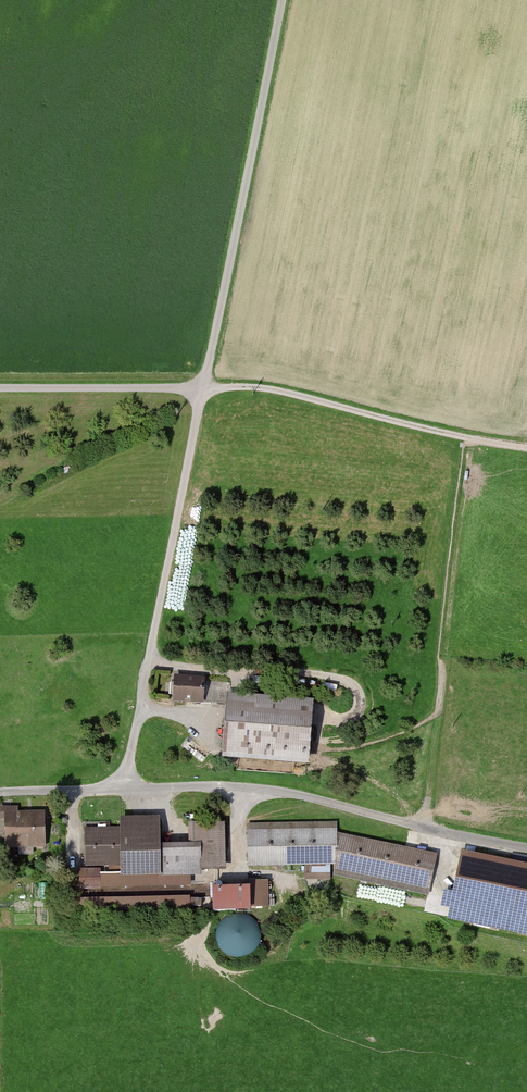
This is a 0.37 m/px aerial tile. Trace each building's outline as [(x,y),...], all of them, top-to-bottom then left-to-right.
[(208,672),(175,670),(173,699),(206,701),(208,672)] [(318,700),(230,692),(224,759),(312,767),(318,700)] [(47,808),(8,811),(11,849),(49,847),(47,808)] [(164,871),(163,814),(125,815),(126,872),(164,871)] [(333,820),(248,823),(250,865),(334,862),(333,820)] [(227,821),(192,822),(194,868),(229,866),(227,821)] [(121,824),(86,825),(87,866),(122,865),(121,824)] [(440,853),(345,831),(336,870),(431,892),(440,853)] [(192,843),(165,844),(166,876),(193,875),(192,843)] [(464,852),(455,894),(445,892),(443,904),(453,906),(451,916),(526,933),(526,866),(464,852)] [(255,884),(218,885),(218,910),(255,909),(255,884)]
